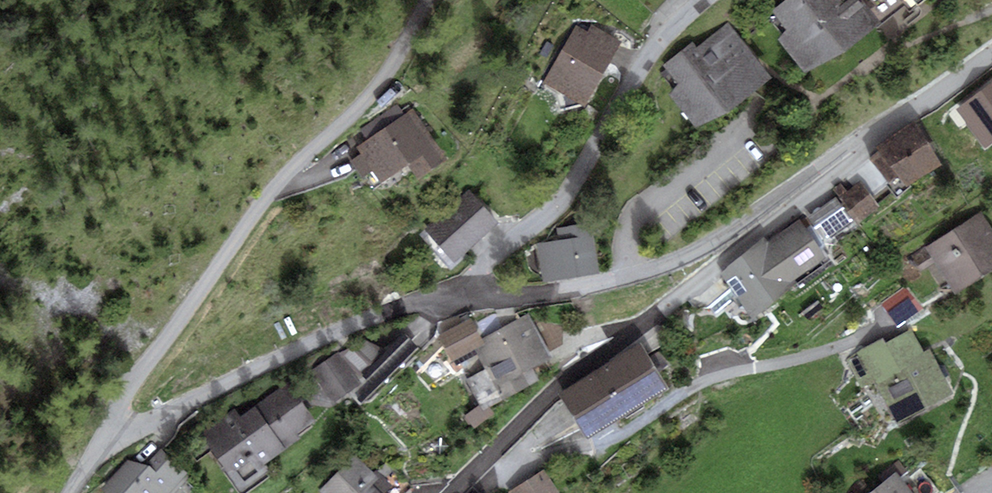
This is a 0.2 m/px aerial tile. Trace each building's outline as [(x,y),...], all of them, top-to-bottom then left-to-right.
[(771,11),(785,29),(777,40),(804,72),(845,51),(881,23),(863,0),(786,0),(771,11)] [(881,23),(905,4),(902,0),(863,0),(881,23)] [(588,31),(576,24),(543,82),(586,106),(623,41),(592,24),(588,31)] [(772,78),(726,24),(697,48),(692,43),(664,67),(678,85),(670,95),(695,127),(727,112),(772,78)] [(991,145),(991,84),(956,112),(985,150),(991,145)] [(345,140),(357,156),(351,160),(363,178),(373,172),(381,183),(407,165),(417,179),(447,158),(413,108),(404,114),(397,104),(345,140)] [(915,121),(878,145),(881,150),(899,176),(887,184),(896,197),(912,187),(911,185),(943,163),(915,121)] [(899,176),(881,150),(870,158),(887,184),(899,176)] [(840,184),(833,189),(859,224),(880,208),(860,181),(846,191),(840,184)] [(500,223),(469,189),(424,230),(454,263),(500,223)] [(855,224),(836,197),(806,218),(825,245),(855,224)] [(981,212),(925,247),(955,294),(991,271),(991,229),(981,212)] [(826,258),(799,220),(767,241),(794,280),(826,258)] [(559,240),(535,244),(542,282),(600,272),(591,223),(557,229),(559,240)] [(767,241),(764,237),(721,272),(753,320),(797,285),(794,280),(767,241)] [(906,287),(882,304),(898,327),(922,309),(906,287)] [(485,369),(543,340),(531,315),(482,339),(485,345),(476,350),(485,369)] [(476,350),(485,345),(482,339),(471,318),(439,334),(453,361),(476,350)] [(882,337),(843,358),(860,391),(875,383),(896,423),(954,393),(930,349),(924,352),(911,329),(885,342),(882,337)] [(419,349),(405,334),(386,352),(360,377),(358,379),(361,383),(351,393),(361,404),(419,349)] [(365,340),(339,353),(360,377),(386,352),(365,340)] [(485,369),(466,379),(479,405),(481,410),(489,406),(540,381),(533,367),(552,358),(543,340),(485,369)] [(669,389),(640,343),(559,395),(587,440),(669,389)] [(360,377),(339,353),(311,370),(335,402),(351,393),(361,383),(358,379),(360,377)] [(296,433),(315,419),(289,383),(240,417),(234,409),(202,432),(207,440),(206,441),(224,467),(221,469),(238,492),(248,492),(273,475),(265,464),(301,439),(296,433)] [(495,414),(489,406),(481,410),(479,405),(464,417),(473,429),(495,414)] [(162,447),(144,466),(128,461),(101,490),(104,492),(171,492),(188,474),(162,447)] [(356,457),(319,492),(320,492),(383,492),(391,485),(379,473),(374,477),(356,457)] [(900,477),(907,472),(899,461),(879,476),(883,482),(897,472),(900,477)] [(904,481),(913,492),(939,492),(920,469),(904,481)] [(544,470),(508,492),(558,492),(544,470)] [(904,481),(900,477),(897,472),(883,482),(868,492),(913,492),(904,481)]
